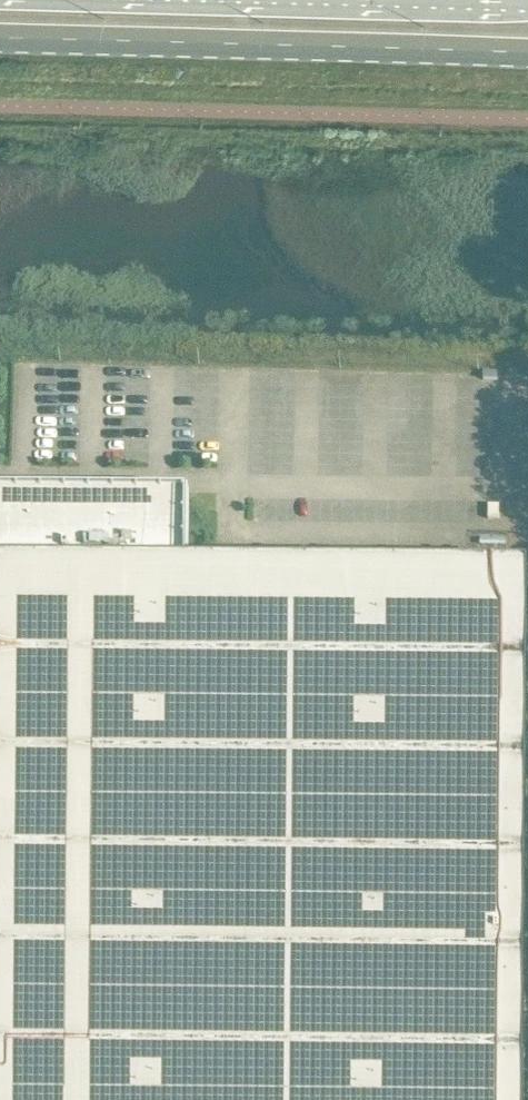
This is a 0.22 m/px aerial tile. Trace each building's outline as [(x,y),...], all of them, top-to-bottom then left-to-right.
[(527,680),(527,570),(187,567),(187,557),(189,557),(190,493),(20,491),(20,493),(0,493),(0,1099),(524,1099),(527,680)]
